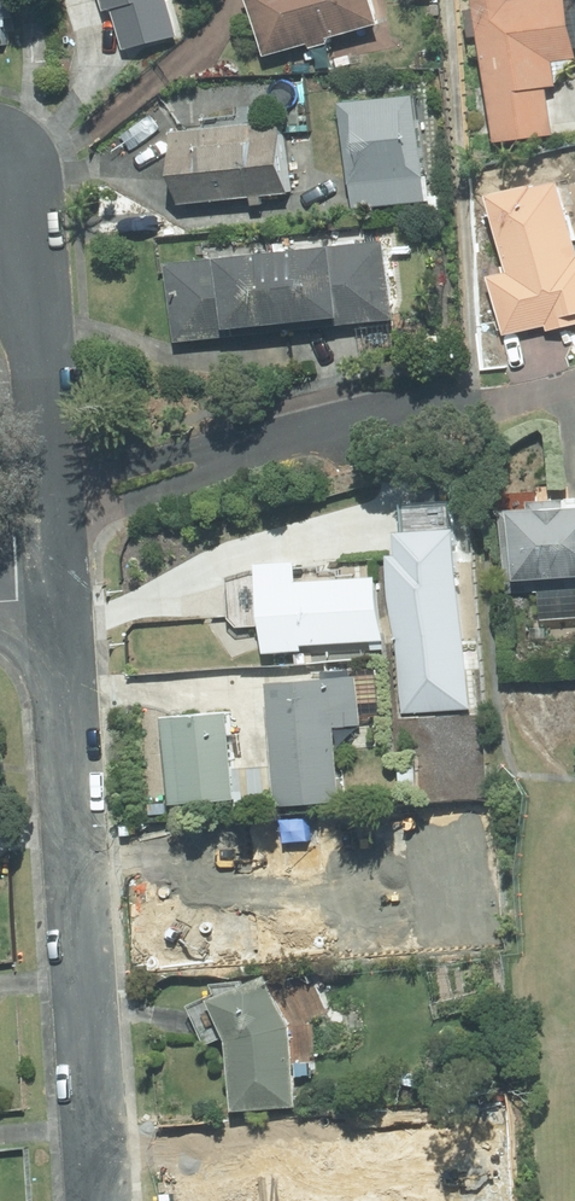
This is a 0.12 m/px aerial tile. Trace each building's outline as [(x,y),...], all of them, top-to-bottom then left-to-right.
[(102,9),(109,8),(123,52),(177,36),(166,0),(99,0),(102,9)] [(377,19),(372,0),(248,0),(263,53),(377,19)] [(493,144),(552,135),(544,83),(553,81),(549,57),(572,54),(564,0),(469,0),(493,144)] [(338,97),(347,182),(421,173),(411,88),(338,97)] [(174,128),(182,203),(291,191),(283,117),(174,128)] [(502,334),(574,314),(574,254),(552,172),(527,180),(526,176),(481,189),(502,267),(484,272),(502,334)] [(274,242),(284,325),(393,314),(384,231),(274,242)] [(173,337),(284,325),(274,242),(164,254),(173,337)] [(502,502),(509,592),(574,588),(574,498),(502,502)] [(405,608),(457,603),(451,522),(390,527),(394,579),(402,578),(405,608)] [(256,643),(380,635),(376,569),(252,576),(256,643)] [(271,801),(335,797),(330,721),(355,719),(352,669),(263,675),(271,801)] [(236,798),(227,708),(175,713),(183,802),(236,798)] [(226,1108),(291,1103),(285,1024),(264,970),(202,996),(222,1044),(226,1108)] [(306,1126),(201,1193),(206,1200),(325,1200),(346,1188),(306,1126)]
